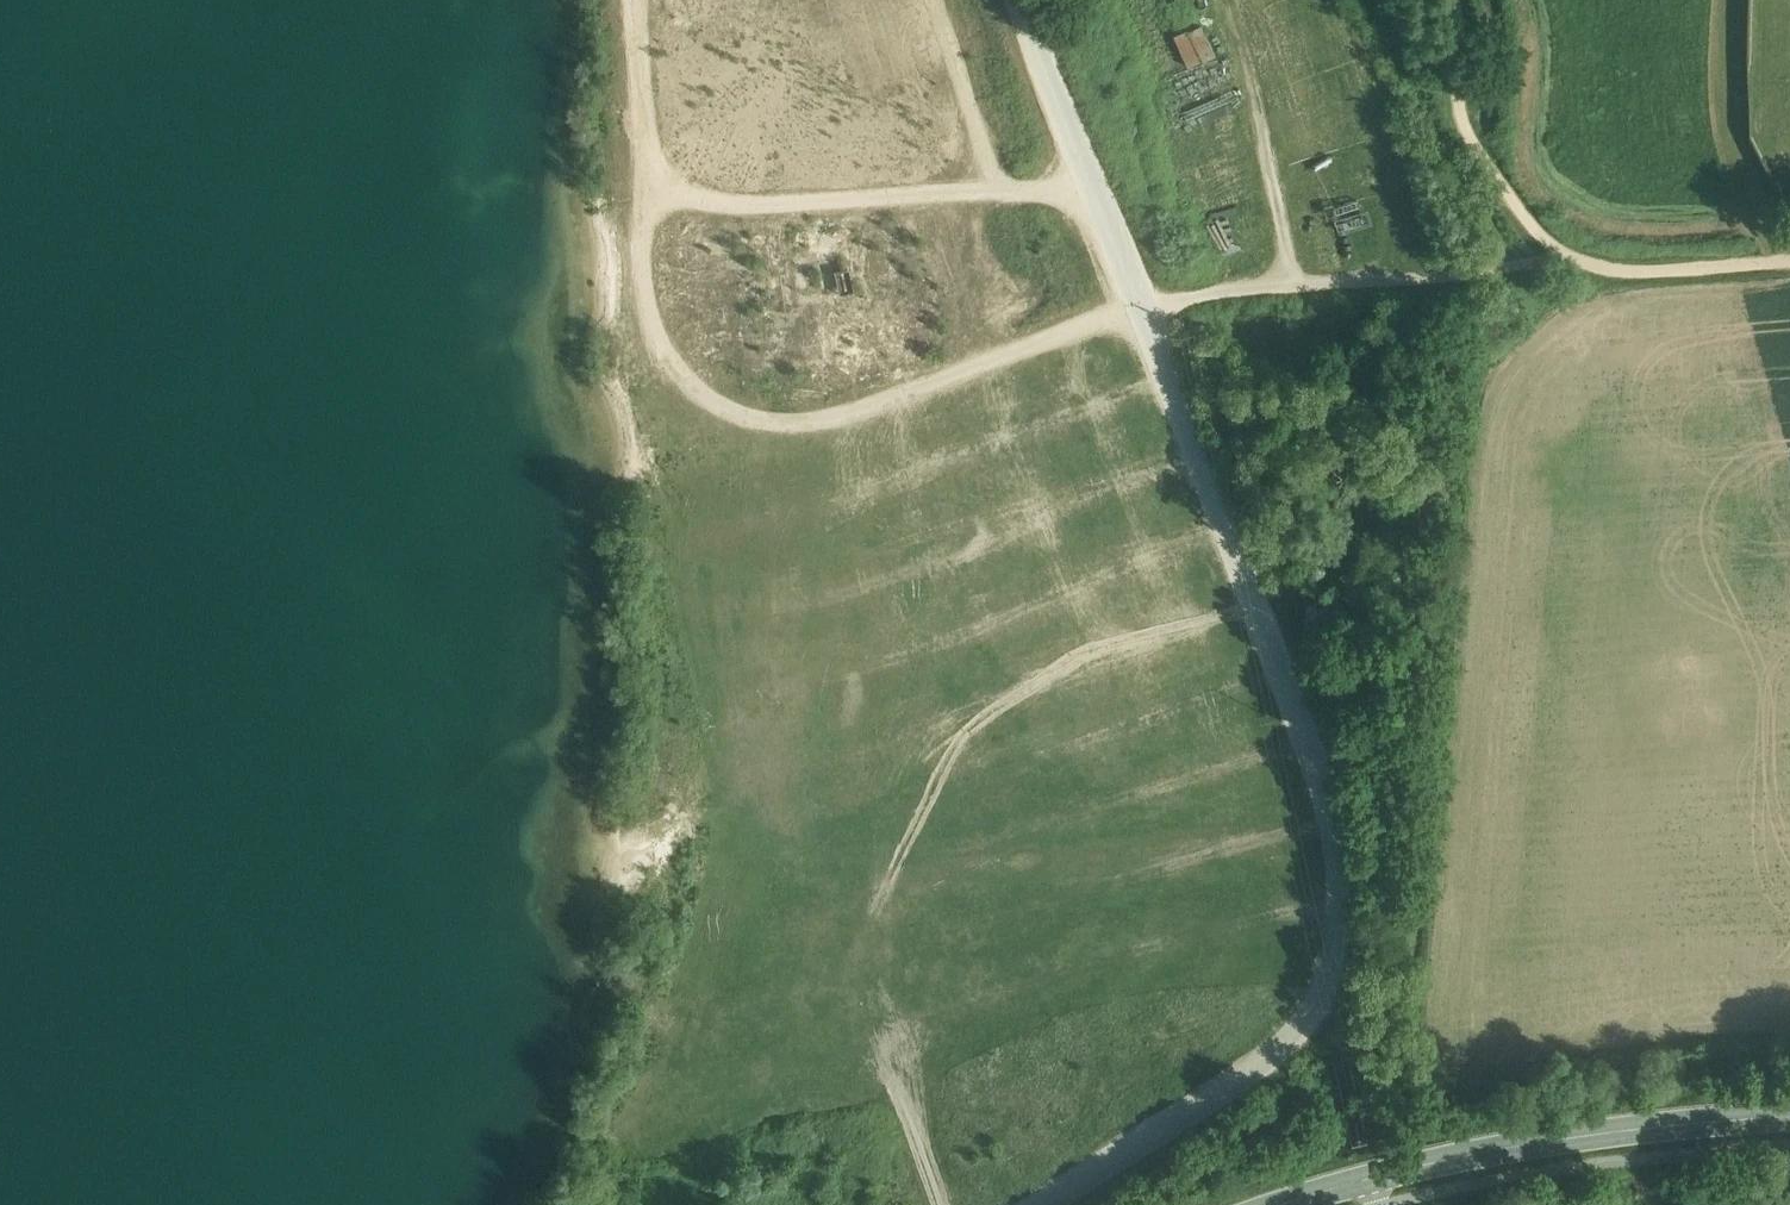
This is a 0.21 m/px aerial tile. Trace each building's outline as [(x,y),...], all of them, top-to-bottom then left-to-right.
[(1188,65),(1217,55),(1205,22),(1176,33),(1188,65)]
